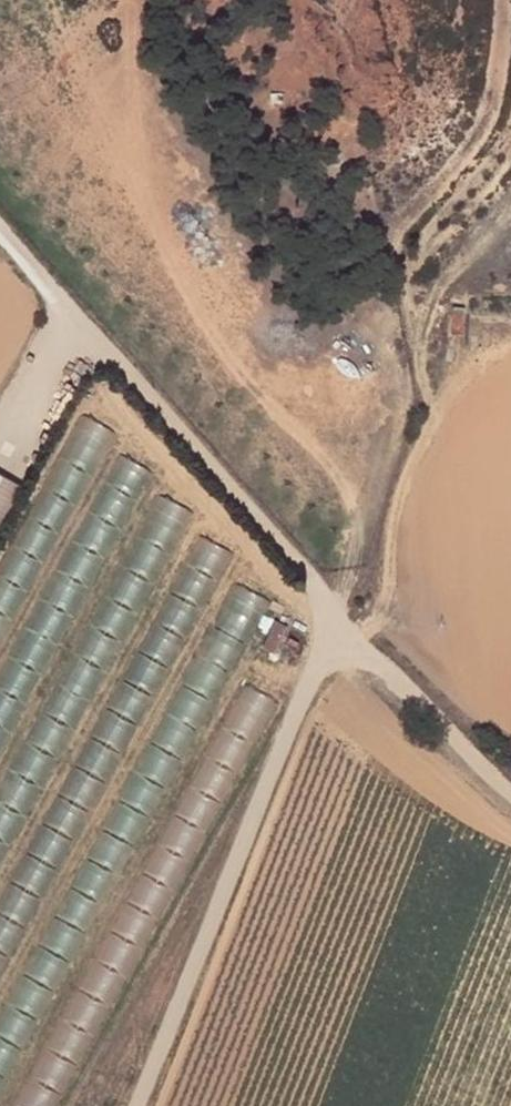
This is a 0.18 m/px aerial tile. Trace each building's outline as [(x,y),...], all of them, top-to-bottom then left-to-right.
[(108,422),(78,410),(17,552),(18,553),(0,595),(0,605),(26,616),(108,422)] [(121,542),(150,464),(122,454),(72,590),(67,588),(63,599),(80,605),(106,536),(121,542)] [(27,485),(0,469),(0,532),(27,485)] [(128,563),(157,579),(197,509),(168,493),(128,563)] [(249,686),(239,726),(262,731),(272,692),(249,686)]
